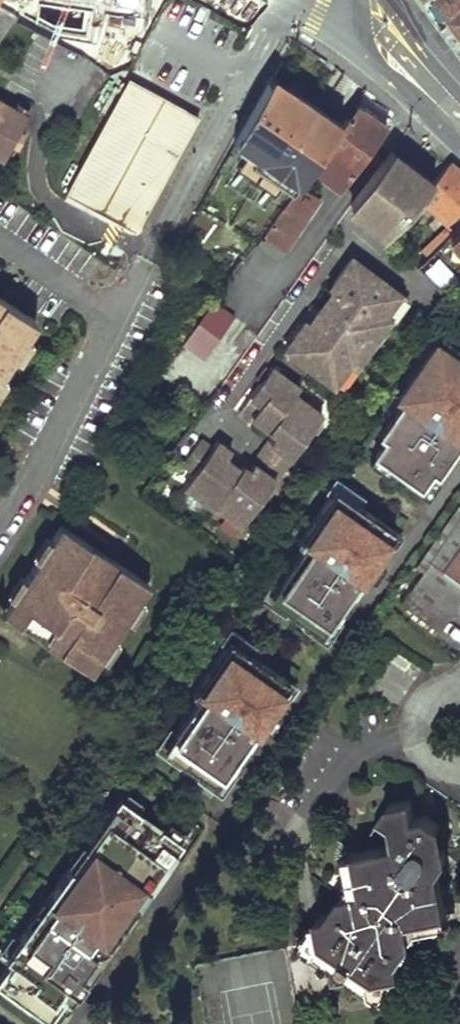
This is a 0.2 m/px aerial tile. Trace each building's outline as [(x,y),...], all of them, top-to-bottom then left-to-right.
[(437,0),(459,31),(459,0),(437,0)] [(295,182),(302,172),(309,164),(338,124),(268,73),(232,140),(254,156),(249,162),(267,175),(273,166),(295,182)] [(194,115),(123,78),(63,193),(134,230),(194,115)] [(4,161),(22,132),(16,128),(26,110),(13,102),(10,106),(0,100),(0,159),(4,161)] [(360,110),(352,104),(338,124),(309,164),(333,181),(341,171),(347,176),(383,126),(375,121),(360,110)] [(417,199),(432,182),(390,150),(347,209),(384,238),(417,199)] [(448,163),(432,182),(417,199),(444,224),(424,245),(431,251),(436,246),(459,221),(459,173),(448,163)] [(295,182),(264,225),(283,238),(317,190),(306,181),(309,177),(302,172),(295,182)] [(436,246),(459,267),(459,221),(436,246)] [(437,255),(424,270),(443,287),(456,272),(437,255)] [(405,298),(352,259),(330,288),(334,290),(308,325),(304,322),(284,349),(333,385),(349,363),(354,366),(366,350),(362,346),(375,328),(380,332),(405,298)] [(0,293),(0,356),(29,313),(0,293)] [(233,309),(212,294),(183,335),(204,350),(233,309)] [(256,327),(246,320),(234,336),(245,344),(256,327)] [(432,342),(394,396),(400,399),(376,433),(382,437),(370,453),(417,485),(428,469),(433,473),(459,435),(459,361),(432,342)] [(298,389),(270,368),(238,412),(250,420),(251,418),(274,435),(247,471),(241,466),(239,470),(224,459),(229,452),(216,442),(210,449),(199,441),(181,464),(193,473),(183,487),(210,507),(212,505),(241,526),(322,416),(293,395),(298,389)] [(391,528),(330,486),(293,541),(298,545),(275,578),(280,582),(268,598),(315,631),(327,614),(332,618),(374,558),(371,556),(391,528)] [(414,568),(420,573),(398,604),(434,629),(459,592),(459,502),(414,568)] [(150,584),(63,524),(5,609),(92,669),(150,584)] [(285,679),(226,638),(188,693),(193,696),(170,730),(175,733),(163,749),(210,782),(222,765),(227,769),(269,709),(266,707),(285,679)] [(17,949),(1,972),(53,1010),(70,987),(64,982),(70,973),(76,978),(79,979),(82,978),(84,976),(90,968),(85,964),(117,920),(114,918),(121,908),(129,914),(152,883),(152,880),(151,878),(169,853),(172,856),(188,833),(168,818),(165,822),(145,807),(147,803),(127,788),(110,810),(113,813),(79,860),(76,857),(12,945),(17,949)] [(410,818),(407,795),(387,798),(377,812),(391,822),(394,844),(343,853),(350,893),(340,895),(327,915),(316,917),(298,943),(376,996),(394,970),(391,959),(405,939),(402,928),(442,921),(433,870),(443,857),(441,847),(434,849),(430,839),(426,836),(436,821),(426,814),(410,818)]
